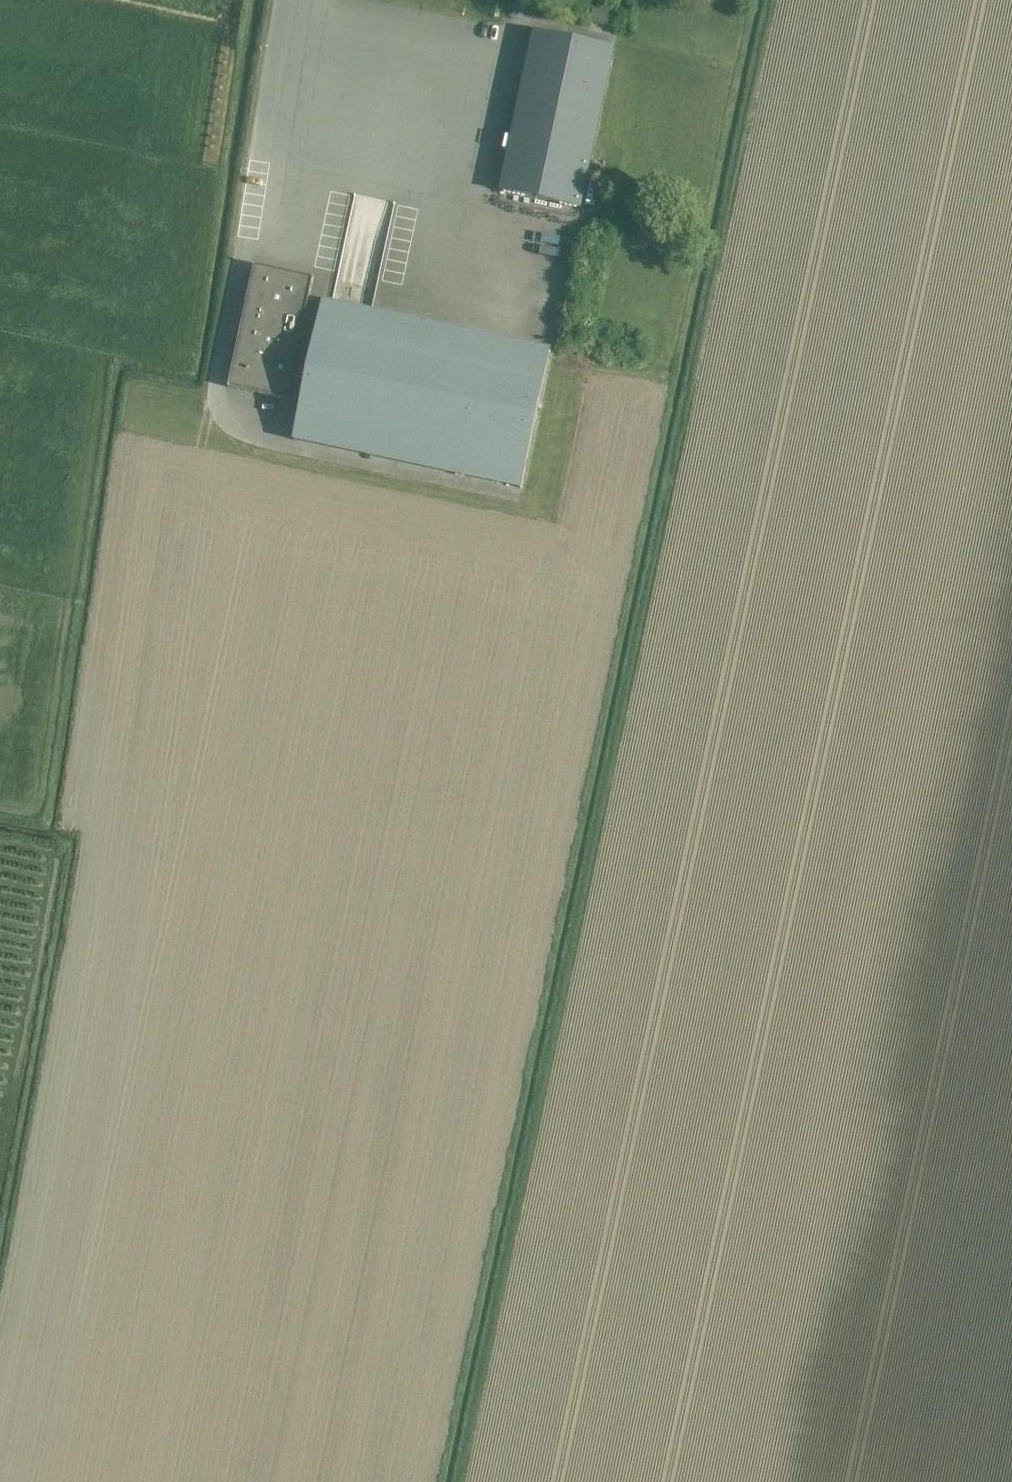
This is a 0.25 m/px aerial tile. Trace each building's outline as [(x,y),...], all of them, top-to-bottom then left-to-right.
[(591,6),(588,24),(608,27),(611,10),(591,6)] [(566,206),(580,208),(590,159),(613,50),(533,33),(500,191),(538,199),(566,206)] [(306,379),(297,421),(383,439),(380,454),(402,458),(405,444),(524,469),(549,352),(549,351),(370,313),(331,304),(322,302),(322,304),(319,318),(305,315),(312,280),(313,280),(313,278),(252,266),(252,267),(253,267),(227,388),(286,401),(291,376),(306,379)]
